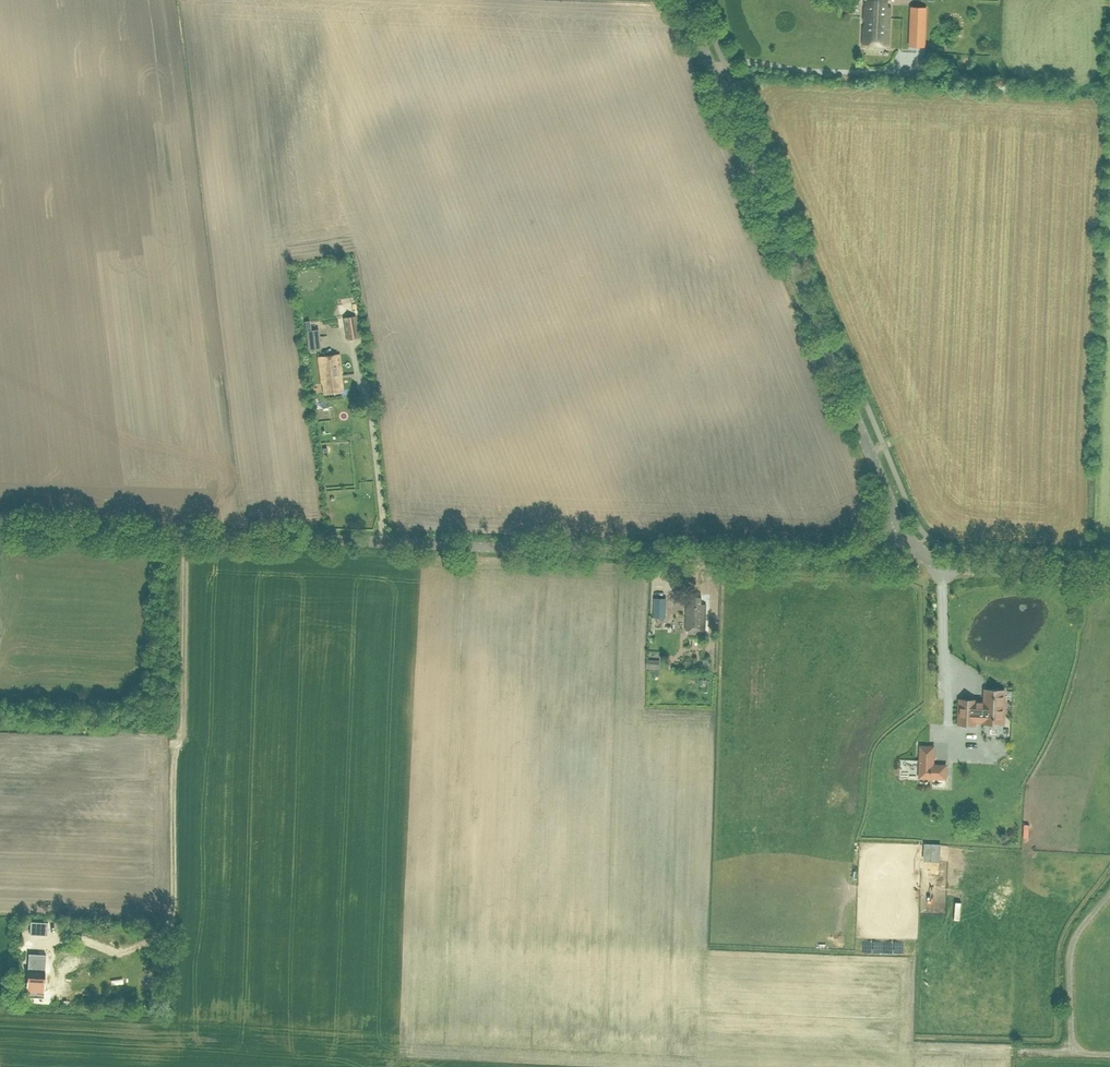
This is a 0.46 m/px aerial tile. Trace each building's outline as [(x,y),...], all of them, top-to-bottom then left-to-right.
[(890,7),(887,6),(887,0),(890,0),(865,0),(865,8),(864,8),(863,44),(889,45),(890,7)] [(905,46),(920,46),(922,7),(907,6),(905,46)] [(905,52),(905,67),(915,66),(914,52),(905,52)] [(360,337),(356,315),(344,318),(347,339),(360,337)] [(308,350),(320,349),(318,329),(306,330),(308,350)] [(342,390),(340,372),(341,372),(339,355),(318,357),(321,382),(322,382),(324,392),(342,390)] [(705,630),(706,604),(701,604),(701,597),(691,596),(691,597),(687,597),(686,607),(688,607),(688,614),(686,614),(686,629),(705,630)] [(653,617),(666,618),(667,598),(654,598),(653,617)] [(660,660),(647,660),(646,668),(659,670),(660,660)] [(959,699),(958,724),(975,725),(975,721),(983,722),(983,723),(989,723),(1003,724),(1003,716),(1004,716),(1005,703),(1004,703),(1004,690),(985,689),(984,703),(976,702),(976,700),(959,699)] [(931,766),(932,746),(920,746),(920,777),(945,778),(946,767),(931,766)] [(955,811),(955,797),(936,798),(937,812),(955,811)] [(30,921),(30,934),(47,935),(48,922),(30,921)] [(26,994),(26,996),(44,997),(46,954),(28,953),(27,977),(26,994)]
